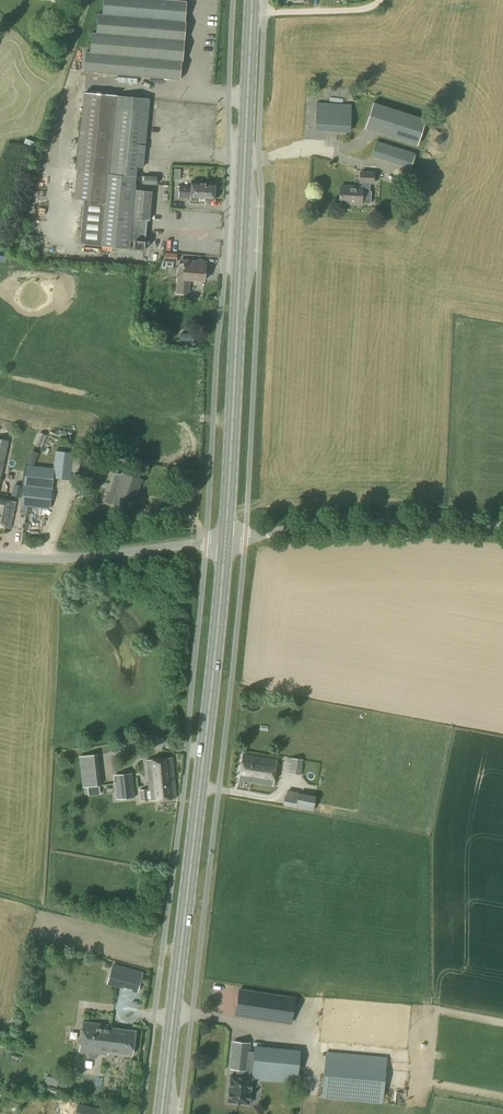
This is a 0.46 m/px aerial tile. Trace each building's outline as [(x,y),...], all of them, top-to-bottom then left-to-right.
[(185,2),(180,2),(180,0),(103,0),(102,15),(97,14),(95,34),(91,34),(89,54),(85,53),(83,71),(179,80),(180,61),(181,61),(185,2)] [(133,205),(135,187),(136,168),(142,168),(147,110),(115,107),(116,97),(84,93),(73,199),(84,200),(80,241),(86,245),(144,250),(148,206),(133,205)] [(417,146),(425,119),(372,102),(364,129),(417,146)] [(349,132),(351,105),(316,103),(315,129),(349,132)] [(410,169),(415,153),(376,141),(371,157),(410,169)] [(374,184),(374,172),(359,171),(358,184),(361,184),(361,188),(340,186),(338,203),(360,205),(360,203),(371,203),(371,191),(369,191),(370,184),(374,184)] [(156,184),(157,177),(144,176),(144,184),(156,184)] [(214,202),(215,183),(190,182),(190,186),(178,186),(178,198),(190,199),(189,201),(214,202)] [(53,221),(53,209),(38,209),(38,221),(53,221)] [(176,263),(177,253),(163,252),(163,262),(176,263)] [(203,281),(205,262),(179,260),(177,279),(176,293),(189,294),(190,280),(203,281)] [(40,432),(34,445),(41,448),(46,435),(40,432)] [(31,466),(33,466),(38,453),(31,450),(26,463),(31,465),(31,466)] [(22,491),(21,498),(21,506),(49,509),(53,479),(70,481),(73,453),(55,451),(53,469),(33,466),(31,466),(25,466),(23,485),(23,486),(22,491)] [(141,480),(121,474),(119,483),(112,481),(109,492),(115,494),(112,503),(131,511),(141,480)] [(56,495),(72,495),(72,482),(56,482),(56,495)] [(16,491),(14,496),(21,498),(22,491),(23,486),(14,484),(13,490),(16,491)] [(4,528),(4,527),(10,528),(15,502),(0,499),(0,527),(4,528)] [(134,508),(138,519),(145,517),(142,506),(134,508)] [(272,786),(276,760),(242,755),(238,780),(244,781),(272,786)] [(176,798),(172,758),(146,760),(148,790),(147,791),(147,789),(139,790),(140,801),(176,798)] [(301,775),(303,760),(288,758),(287,764),(290,764),(289,774),(301,775)] [(116,800),(134,798),(132,773),(113,775),(116,800)] [(312,811),(315,796),(297,793),(296,800),(284,798),(283,805),(312,811)] [(137,991),(141,974),(112,966),(107,982),(137,991)] [(290,1023),(294,997),(240,989),(236,1015),(290,1023)] [(131,1055),(134,1031),(110,1028),(110,1026),(82,1022),(78,1051),(87,1052),(87,1056),(88,1058),(94,1059),(96,1057),(97,1053),(107,1055),(107,1054),(108,1052),(131,1055)] [(252,1070),(248,1070),(250,1045),(233,1043),(230,1069),(236,1070),(235,1077),(230,1076),(226,1102),(248,1105),(251,1079),(297,1083),(299,1051),(254,1046),(252,1070)] [(382,1104),(387,1058),(326,1052),(321,1098),(382,1104)] [(77,1105),(75,1113),(104,1113),(105,1113),(77,1105)]
